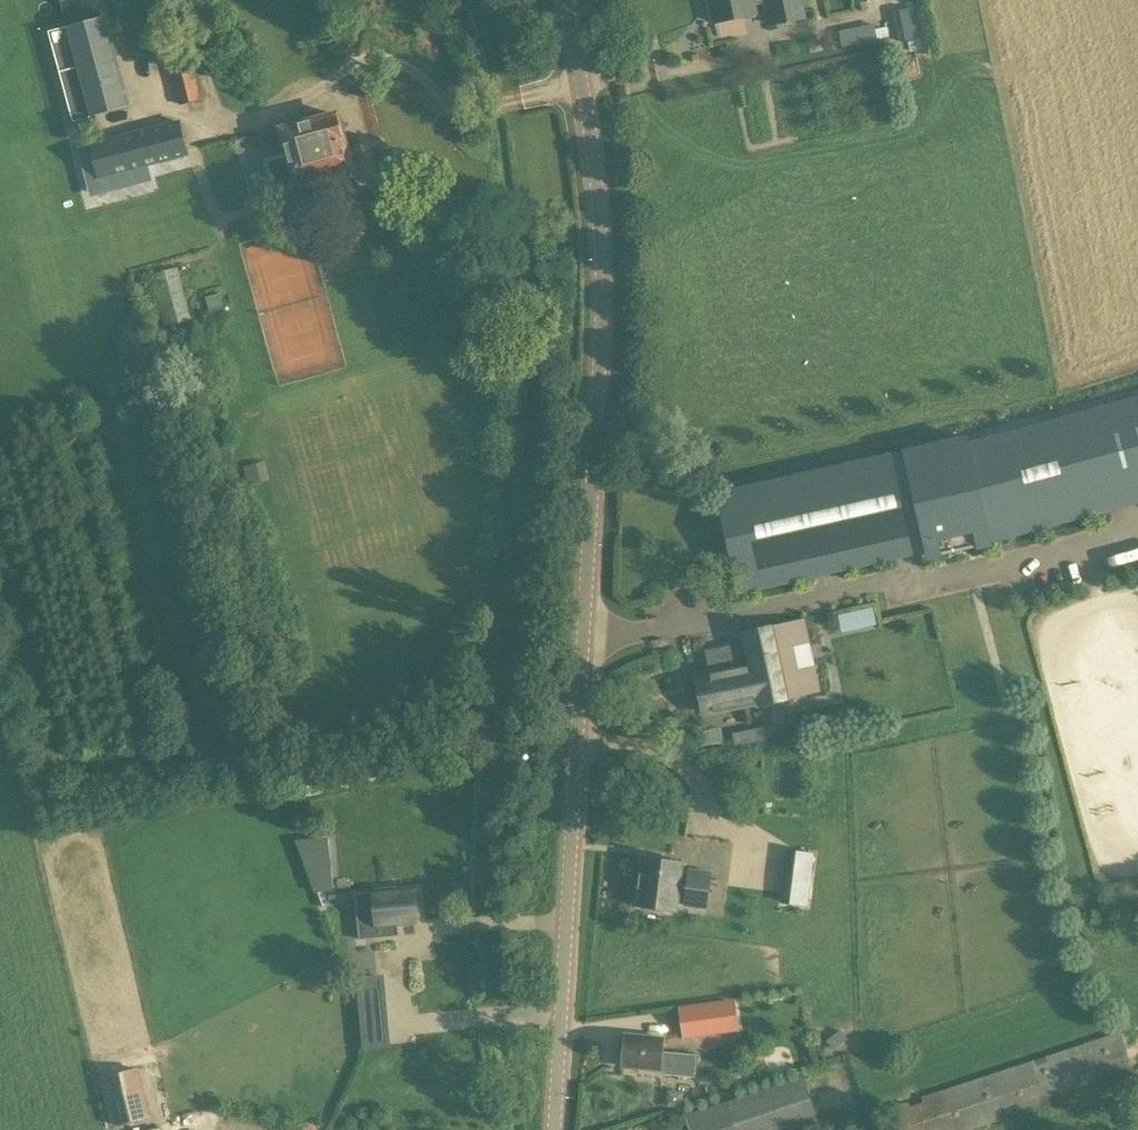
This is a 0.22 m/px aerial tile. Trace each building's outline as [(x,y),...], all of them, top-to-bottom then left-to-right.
[(754,2),(763,0),(769,26),(807,18),(804,0),(709,0),(713,22),(756,13),(754,2)] [(920,37),(914,6),(893,10),(899,41),(920,37)] [(90,115),(129,104),(106,18),(67,28),(90,115)] [(887,27),(875,29),(878,39),(889,37),(887,27)] [(170,67),(179,104),(201,99),(191,61),(170,67)] [(342,167),(351,165),(337,114),(282,129),(296,180),(299,193),(319,188),(316,174),(328,170),(331,180),(345,176),(342,167)] [(100,178),(189,154),(180,120),(91,144),(100,178)] [(354,238),(365,227),(361,212),(346,207),(334,219),(338,234),(354,238)] [(167,327),(192,320),(178,268),(153,274),(167,327)] [(722,490),(742,584),(928,542),(931,557),(987,544),(985,537),(1137,495),(1137,396),(964,443),(963,436),(907,449),(722,490)] [(212,447),(219,465),(232,460),(225,442),(212,447)] [(244,465),(248,484),(269,479),(265,461),(244,465)] [(863,626),(876,623),(872,607),(860,610),(863,626)] [(710,676),(697,678),(704,712),(759,700),(760,703),(820,689),(820,691),(821,691),(815,665),(814,666),(814,668),(784,674),(783,674),(777,648),(779,648),(779,647),(809,641),(809,643),(810,643),(805,618),(804,618),(804,620),(772,627),(772,628),(745,634),(746,641),(742,642),(746,663),(709,671),(710,676)] [(697,743),(721,740),(719,726),(695,729),(697,743)] [(765,726),(732,733),(735,745),(768,741),(765,726)] [(330,887),(325,839),(297,842),(313,888),(330,887)] [(688,867),(688,870),(683,869),(684,861),(643,856),(639,880),(709,889),(711,870),(688,867)] [(787,879),(784,902),(808,905),(811,882),(787,879)] [(683,905),(706,908),(709,889),(639,880),(636,904),(677,910),(678,902),(683,902),(683,905)] [(397,922),(416,921),(413,888),(394,889),(394,886),(374,888),(374,893),(357,894),(361,938),(398,934),(397,922)] [(358,978),(361,1014),(384,1012),(381,976),(358,978)] [(705,1016),(706,1017),(707,1030),(739,1026),(735,997),(681,1005),(683,1019),(705,1016)] [(1135,1075),(1121,1031),(922,1096),(923,1101),(910,1106),(908,1100),(894,1105),(902,1129),(970,1129),(1135,1075)] [(694,1076),(695,1054),(663,1051),(664,1036),(625,1033),(622,1066),(641,1068),(640,1071),(694,1076)] [(138,1068),(105,1076),(116,1123),(149,1115),(138,1068)] [(683,1114),(689,1129),(786,1129),(817,1120),(802,1075),(683,1114)] [(682,1090),(668,1089),(666,1104),(681,1105),(682,1090)]
